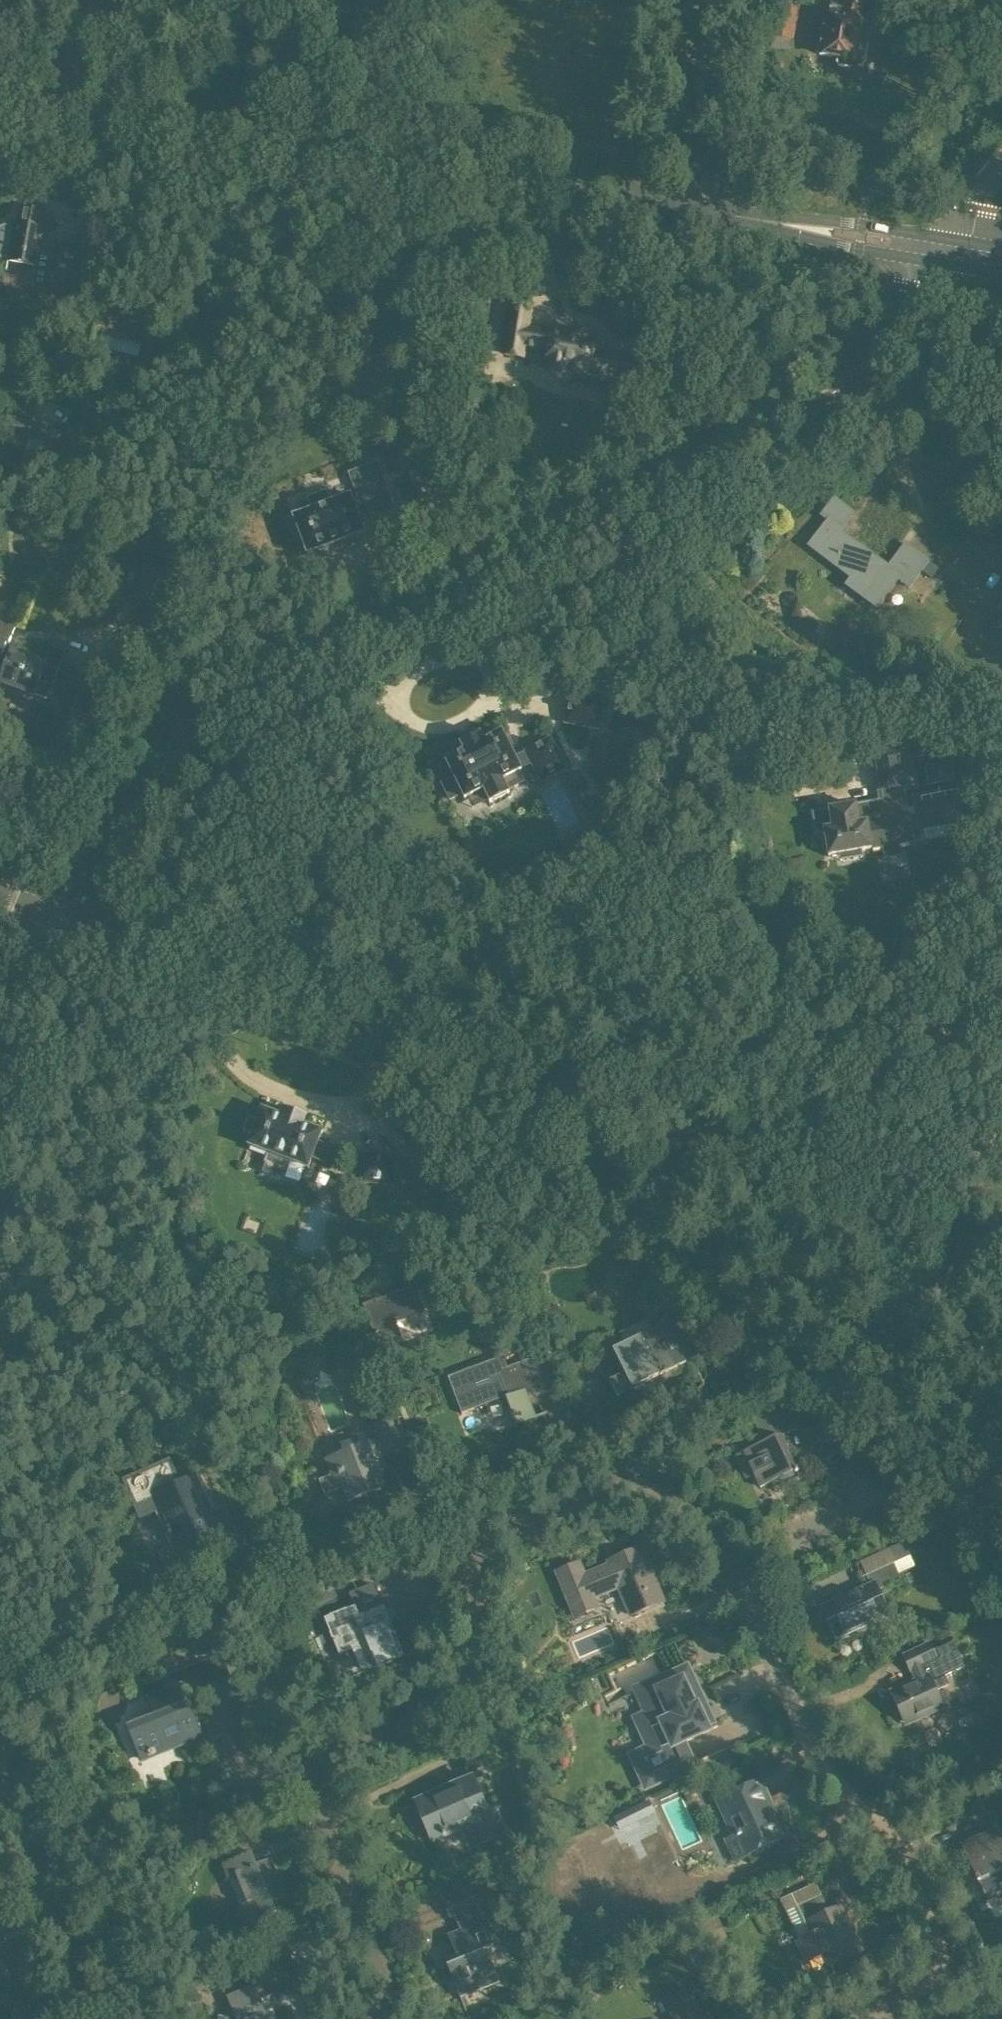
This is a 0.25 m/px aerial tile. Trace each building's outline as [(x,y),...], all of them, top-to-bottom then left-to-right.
[(825,15),(819,55),(838,58),(837,64),(840,67),(848,68),(851,66),(852,61),(855,61),(856,60),(866,62),(872,26),(861,24),(862,21),(864,7),(835,2),(832,2),(829,16),(825,15)] [(8,260),(7,263),(39,268),(38,274),(52,276),(49,292),(76,297),(84,251),(57,246),(56,250),(42,247),(45,232),(41,231),(44,213),(22,210),(19,227),(14,226),(14,227),(4,225),(0,227),(0,259),(8,260)] [(523,358),(524,351),(528,330),(531,305),(513,303),(505,355),(523,358)] [(135,353),(140,336),(106,327),(101,345),(135,353)] [(585,339),(586,336),(567,333),(567,336),(528,330),(524,351),(528,349),(550,352),(548,368),(550,368),(552,373),(564,374),(567,371),(602,376),(602,379),(632,383),(635,360),(594,354),(596,340),(585,339)] [(4,371),(13,365),(2,346),(0,347),(0,365),(4,371)] [(53,370),(59,353),(47,349),(42,367),(53,370)] [(3,434),(29,440),(44,443),(43,448),(59,452),(64,426),(49,423),(48,428),(6,419),(3,434)] [(295,517),(293,518),(294,520),(295,520),(307,553),(308,555),(309,554),(330,546),(342,542),(362,534),(362,535),(364,534),(363,532),(359,521),(366,518),(367,521),(394,510),(377,464),(350,474),(359,499),(352,502),(351,499),(350,497),(348,498),(331,505),(326,492),(309,498),(313,511),(296,518),(295,517)] [(822,516),(829,521),(811,546),(853,578),(856,573),(868,582),(859,594),(876,607),(897,579),(909,588),(921,572),(931,579),(938,569),(907,545),(889,569),(842,534),(847,528),(843,525),(852,514),(834,500),(822,516)] [(7,514),(7,524),(23,525),(23,515),(7,514)] [(975,524),(961,544),(1001,575),(1001,545),(975,524)] [(5,673),(1,683),(34,696),(35,695),(48,700),(53,685),(58,670),(79,678),(84,665),(64,658),(67,652),(52,646),(45,665),(12,653),(11,657),(3,654),(7,644),(9,645),(15,627),(0,622),(0,671),(5,673)] [(604,702),(570,695),(564,724),(599,730),(604,702)] [(938,706),(937,713),(947,715),(948,708),(938,706)] [(954,709),(952,716),(965,718),(966,711),(959,709),(954,709)] [(454,778),(442,784),(450,800),(462,794),(465,799),(483,790),(490,803),(509,793),(503,780),(521,771),(520,769),(531,764),(540,782),(566,769),(551,738),(525,751),(526,753),(515,758),(502,733),(483,742),(480,735),(461,745),(464,752),(446,762),(454,778)] [(886,800),(815,813),(819,833),(827,832),(832,857),(842,855),(865,851),(886,847),(902,844),(915,842),(911,816),(917,815),(918,815),(919,820),(920,820),(922,829),(967,821),(972,820),(970,812),(971,812),(967,789),(915,798),(917,808),(916,808),(909,809),(905,786),(917,784),(910,745),(876,751),(886,800)] [(946,763),(927,766),(930,786),(950,783),(946,763)] [(571,848),(568,843),(564,841),(560,843),(565,852),(571,848)] [(304,1118),(304,1117),(302,1117),(286,1111),(284,1110),(284,1112),(282,1118),(263,1110),(264,1110),(262,1109),(261,1111),(257,1121),(250,1118),(248,1117),(247,1119),(248,1119),(244,1129),(243,1131),(245,1131),(253,1134),(249,1144),(248,1144),(248,1146),(250,1147),(250,1146),(268,1153),(265,1161),(264,1163),(266,1163),(283,1169),(283,1170),(284,1170),(285,1169),(284,1169),(287,1161),(306,1168),(308,1169),(309,1167),(308,1167),(312,1158),(322,1162),(322,1163),(324,1163),(324,1162),(329,1149),(330,1147),(328,1147),(317,1143),(321,1134),(322,1132),(320,1132),(301,1125),(303,1120),(304,1120),(304,1118)] [(363,1156),(360,1181),(360,1183),(361,1183),(391,1186),(392,1186),(392,1185),(395,1159),(395,1160),(395,1158),(394,1158),(364,1155),(364,1154),(363,1154),(362,1156),(363,1156)] [(416,1287),(422,1284),(421,1283),(362,1305),(378,1347),(393,1342),(393,1341),(401,1338),(396,1323),(393,1315),(421,1304),(415,1287),(416,1287)] [(558,1306),(545,1311),(553,1331),(565,1326),(558,1306)] [(617,1348),(629,1372),(609,1382),(616,1396),(707,1352),(666,1317),(656,1329),(617,1348)] [(621,1330),(625,1340),(656,1329),(652,1318),(621,1330)] [(548,1353),(516,1365),(508,1369),(503,1357),(449,1378),(462,1414),(475,1410),(474,1407),(502,1396),(506,1398),(517,1427),(537,1420),(529,1399),(560,1387),(548,1353)] [(775,1491),(801,1479),(781,1436),(799,1427),(786,1400),(752,1416),(764,1443),(744,1452),(761,1488),(771,1483),(775,1491)] [(348,1503),(387,1488),(378,1464),(384,1461),(382,1458),(409,1448),(397,1418),(375,1426),(379,1439),(325,1460),(337,1491),(343,1488),(348,1503)] [(424,1429),(427,1428),(425,1422),(414,1426),(418,1438),(426,1435),(424,1429)] [(197,1477),(182,1484),(170,1459),(123,1479),(140,1518),(159,1510),(174,1545),(158,1552),(171,1581),(196,1570),(192,1561),(228,1545),(239,1571),(272,1557),(259,1527),(239,1536),(226,1505),(212,1511),(197,1477)] [(888,1550),(894,1563),(911,1555),(905,1542),(888,1550)] [(609,1565),(585,1575),(580,1563),(556,1572),(575,1617),(598,1608),(594,1598),(619,1588),(624,1599),(626,1599),(633,1615),(664,1602),(642,1549),(622,1557),(623,1560),(610,1565),(609,1565)] [(866,1575),(871,1586),(825,1608),(838,1636),(886,1614),(875,1592),(902,1580),(894,1563),(866,1575)] [(349,1594),(354,1606),(324,1618),(339,1655),(363,1645),(372,1668),(367,1669),(368,1670),(403,1656),(389,1622),(374,1628),(369,1616),(361,1620),(359,1616),(384,1606),(374,1583),(349,1594)] [(891,1692),(893,1696),(888,1698),(895,1714),(900,1712),(904,1721),(941,1704),(936,1692),(950,1685),(946,1676),(963,1668),(951,1644),(933,1653),(929,1644),(903,1655),(911,1672),(912,1671),(916,1680),(891,1692)] [(709,1716),(687,1668),(644,1688),(654,1711),(637,1719),(650,1748),(633,1756),(647,1786),(692,1765),(692,1764),(689,1765),(679,1744),(708,1731),(702,1719),(709,1716)] [(142,1688),(154,1716),(127,1727),(140,1759),(170,1746),(169,1743),(181,1738),(188,1755),(207,1748),(191,1710),(181,1711),(174,1694),(177,1693),(170,1676),(142,1688)] [(495,1812),(488,1816),(472,1778),(429,1796),(433,1806),(420,1812),(433,1841),(471,1824),(478,1840),(503,1830),(495,1812)] [(760,1781),(717,1800),(734,1836),(738,1834),(748,1855),(782,1839),(765,1804),(769,1802),(760,1781)] [(631,1810),(614,1818),(620,1831),(637,1822),(631,1810)] [(976,1878),(978,1883),(979,1883),(987,1899),(1001,1892),(1001,1839),(998,1830),(962,1847),(976,1878)] [(268,1860),(256,1865),(251,1853),(222,1865),(227,1878),(235,1875),(247,1903),(235,1908),(243,1928),(275,1915),(271,1903),(285,1897),(277,1877),(275,1877),(268,1860)] [(797,1907),(786,1912),(800,1942),(799,1942),(808,1962),(825,1954),(829,1964),(859,1950),(845,1919),(848,1918),(844,1910),(831,1916),(816,1884),(792,1895),(797,1907)] [(470,1890),(443,1901),(450,1918),(477,1907),(470,1890)] [(448,1936),(458,1962),(448,1967),(460,1998),(499,1982),(486,1950),(494,1948),(483,1921),(448,1936)] [(262,2013),(259,2006),(262,2005),(255,1986),(226,1997),(235,2018),(277,2018),(273,2009),(262,2013)] [(673,2018),(701,2018),(689,1991),(666,2001),(673,2018)]
